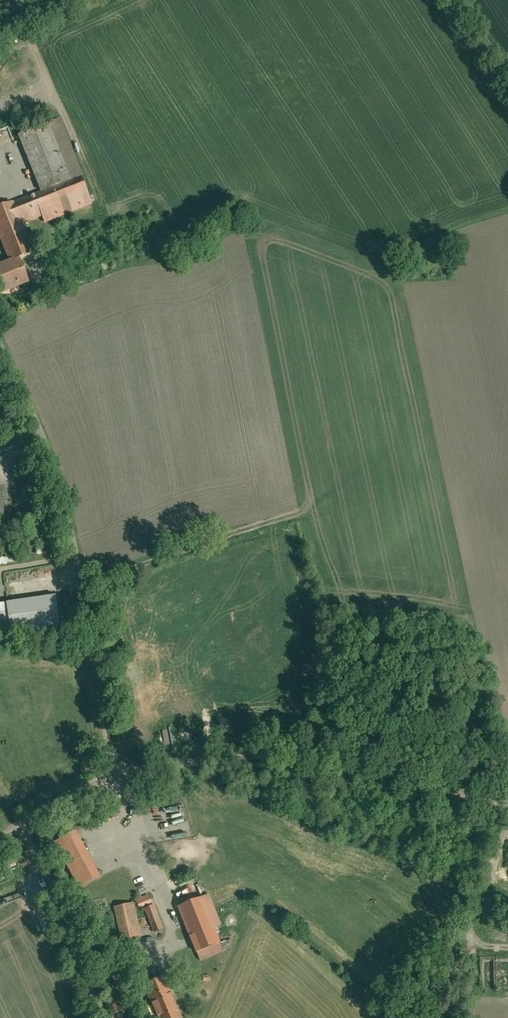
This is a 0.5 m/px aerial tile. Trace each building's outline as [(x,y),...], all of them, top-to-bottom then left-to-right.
[(61,118),(19,135),(28,157),(69,140),(61,118)] [(28,157),(42,192),(13,203),(0,208),(0,237),(10,261),(19,259),(33,253),(23,225),(42,217),(44,223),(92,204),(81,176),(83,176),(69,140),(28,157)] [(0,265),(0,295),(29,283),(19,259),(10,261),(0,265)] [(0,487),(0,529),(10,528),(3,487),(0,487)] [(11,562),(10,555),(0,557),(0,564),(11,562)] [(56,596),(8,603),(12,632),(60,625),(56,596)] [(92,880),(69,836),(56,843),(79,887),(92,880)] [(148,896),(136,900),(139,907),(151,902),(148,896)] [(219,943),(201,898),(178,907),(196,952),(197,952),(200,960),(222,951),(219,943)] [(133,903),(114,907),(122,940),(140,936),(133,903)] [(162,929),(152,906),(145,909),(154,932),(162,929)] [(107,927),(98,931),(102,941),(111,937),(107,927)] [(163,976),(143,985),(149,999),(170,990),(163,976)] [(170,990),(149,999),(157,1017),(178,1017),(181,1016),(170,990)] [(110,997),(110,1011),(121,1011),(121,997),(110,997)]
